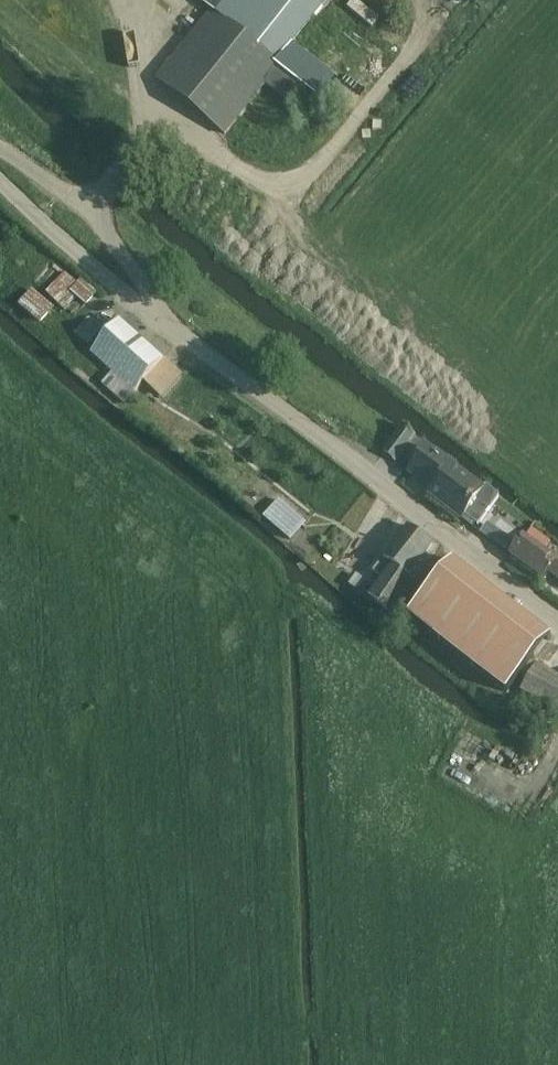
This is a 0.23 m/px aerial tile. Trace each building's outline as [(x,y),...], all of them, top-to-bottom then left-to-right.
[(280,68),(282,66),(277,62),(292,44),(328,0),(197,0),(210,11),(155,79),(224,135),(265,85),(266,86),(280,68)] [(292,44),(277,62),(282,66),(280,68),(302,86),(316,97),(333,77),(292,44)] [(280,68),(266,86),(288,104),(302,86),(280,68)] [(79,278),(67,291),(83,306),(95,293),(79,278)] [(29,289),(15,305),(37,324),(51,308),(29,289)] [(91,314),(76,331),(89,343),(104,326),(91,314)] [(162,397),(180,375),(163,360),(164,359),(119,321),(92,353),(88,357),(109,376),(101,384),(124,406),(137,392),(145,382),(162,397)] [(395,460),(401,452),(414,435),(404,427),(385,452),(395,460)] [(415,463),(408,472),(412,475),(433,491),(430,495),(462,520),(465,516),(478,526),(498,499),(499,498),(486,488),(485,489),(483,491),(451,467),(438,456),(427,448),(426,449),(415,463)] [(289,541),(305,524),(279,501),(264,518),(289,541)] [(486,523),(478,533),(489,541),(496,530),(486,523)] [(366,581),(359,591),(370,599),(371,599),(370,601),(387,613),(412,578),(410,577),(433,543),(408,525),(384,558),(383,558),(374,572),(384,579),(379,586),(377,589),(366,581)] [(533,529),(525,540),(522,538),(509,556),(543,580),(547,575),(557,581),(557,559),(557,555),(552,551),(549,555),(544,551),(550,543),(533,529)] [(507,693),(551,636),(453,560),(409,617),(507,693)] [(537,663),(521,691),(557,711),(557,674),(537,663)]
